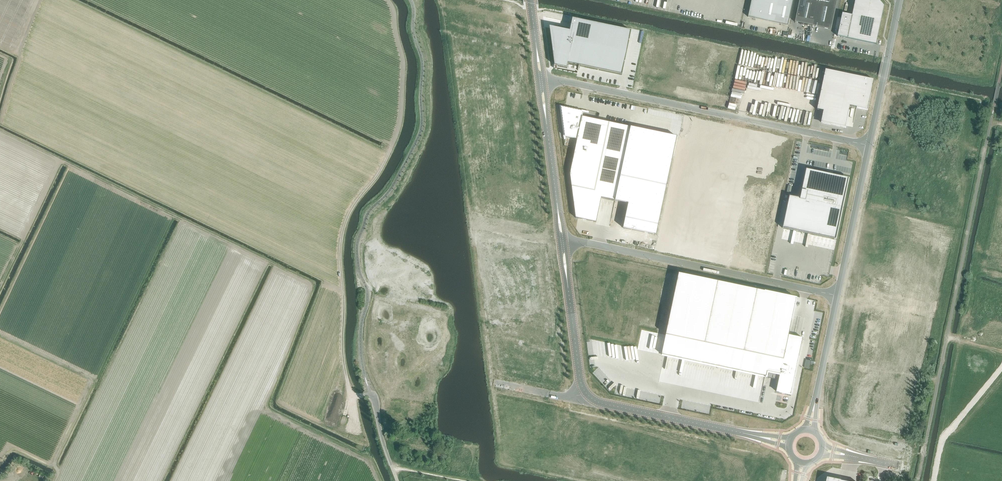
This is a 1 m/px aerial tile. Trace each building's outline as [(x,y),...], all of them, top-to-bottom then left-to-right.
[(748,17),(788,25),(793,0),(751,0),(748,17)] [(795,22),(830,29),(836,0),(799,0),(795,22)] [(837,36),(876,44),(884,7),(878,0),(855,0),(852,15),(842,13),(837,36)] [(621,75),(631,31),(577,19),(572,18),(572,23),(571,23),(570,32),(551,28),(554,52),(553,52),(554,63),(554,65),(556,66),(567,68),(568,64),(579,66),(621,75)] [(825,70),(817,110),(823,111),(821,122),(845,127),(850,106),(867,110),(874,80),(825,70)] [(583,112),(561,107),(565,137),(577,139),(570,174),(575,218),(596,222),(601,198),(615,201),(631,127),(582,117),(583,112)] [(789,196),(782,228),(836,239),(847,187),(845,187),(845,185),(846,185),(847,179),(837,177),(827,175),(827,173),(806,169),(800,198),(789,196)] [(796,297),(678,273),(660,357),(792,385),(804,327),(790,324),(796,297)]
